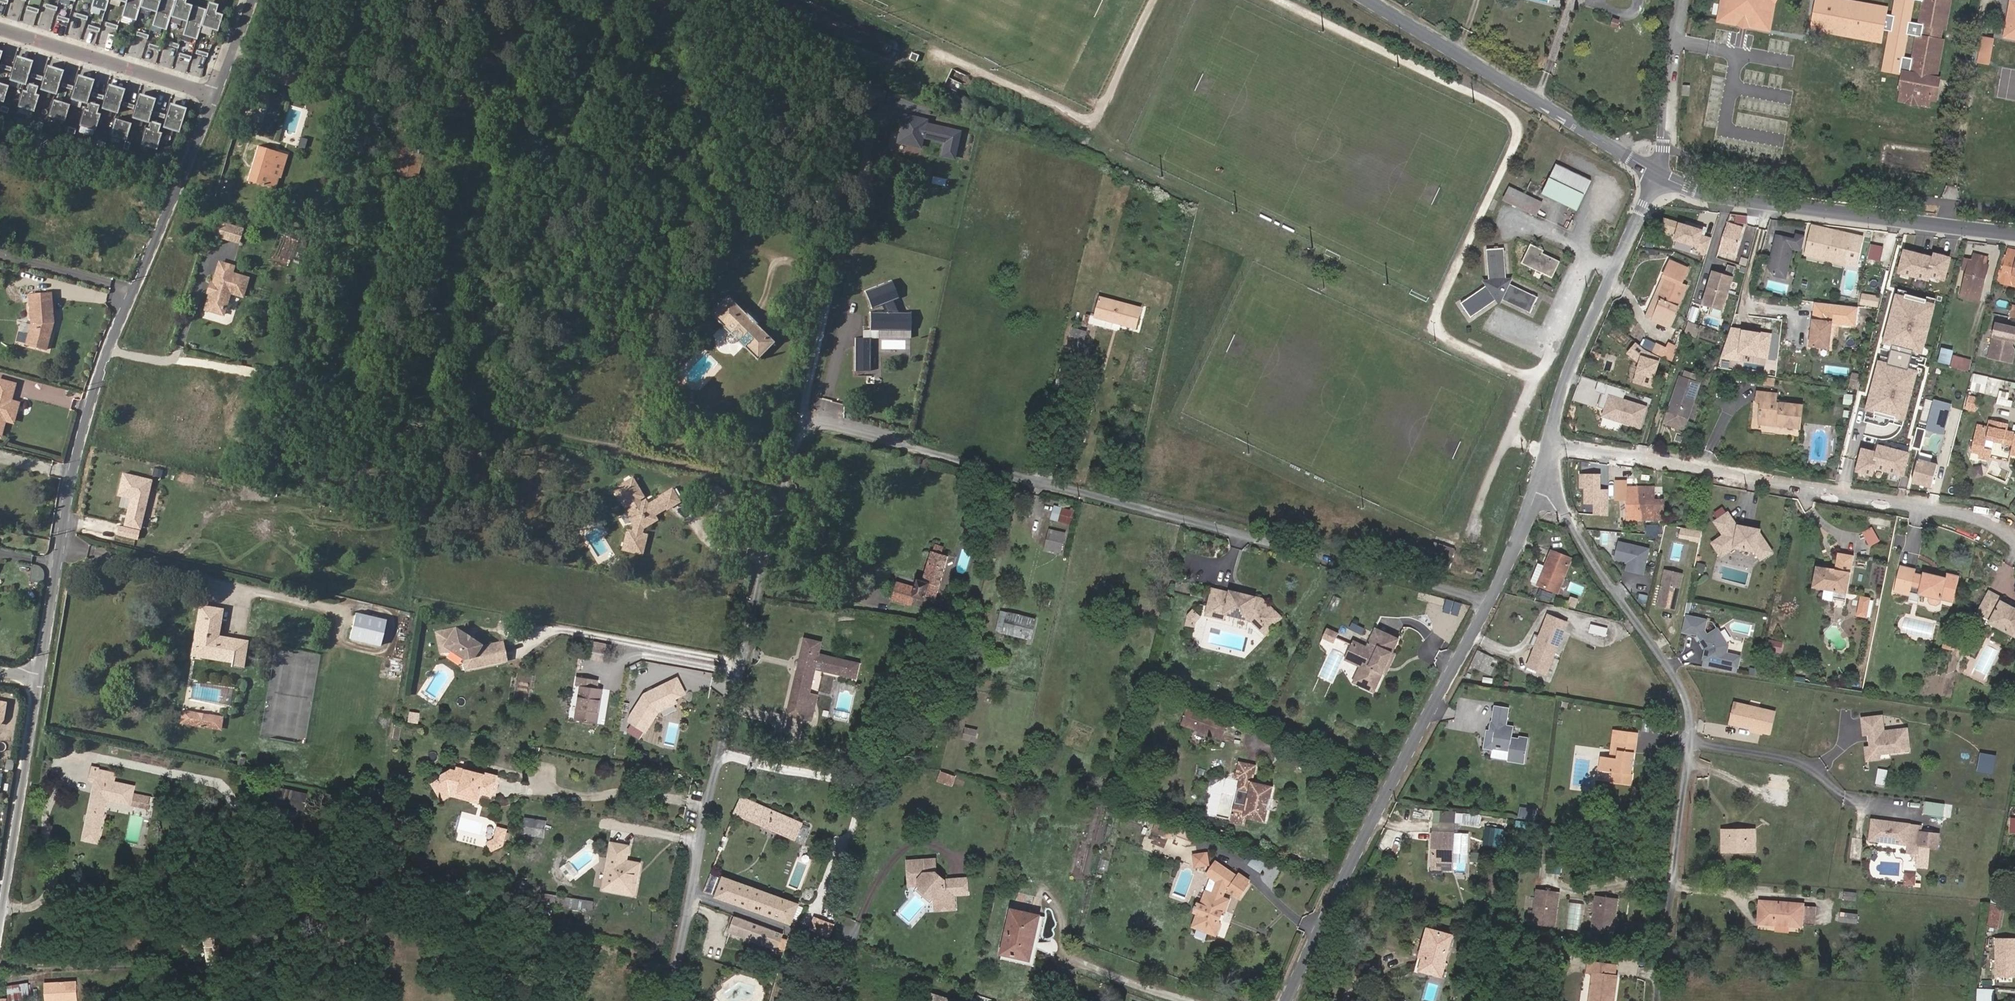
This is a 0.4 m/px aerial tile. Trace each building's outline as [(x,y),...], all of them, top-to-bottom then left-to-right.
[(92,8),(106,13),(110,0),(94,0),(92,8)] [(126,5),(122,18),(136,22),(140,9),(143,0),(128,0),(126,5)] [(161,0),(143,0),(140,9),(156,14),(161,0)] [(175,3),(167,0),(161,0),(156,14),(151,27),(166,32),(170,19),(175,3)] [(1719,23),(1775,31),(1780,0),(1722,0),(1719,23)] [(1845,0),(1816,0),(1811,30),(1887,44),(1881,72),(1903,76),(1917,0),(1895,0),(1894,9),(1845,0)] [(1924,19),(1929,20),(1926,33),(1922,33),(1915,68),(1911,87),(1908,86),(1907,96),(1934,101),(1936,93),(1942,94),(1944,81),(1938,79),(1939,71),(1945,37),(1941,35),(1943,22),(1947,22),(1950,0),(1927,0),(1924,19)] [(2005,39),(2014,41),(2014,0),(2011,0),(2005,39)] [(170,19),(186,24),(191,8),(184,5),(175,3),(170,19)] [(207,4),(205,12),(214,15),(216,7),(207,4)] [(186,24),(181,37),(195,42),(200,29),(205,12),(191,8),(186,24)] [(214,15),(205,12),(200,29),(215,34),(221,17),(214,15)] [(1613,18),(1610,26),(1618,29),(1621,20),(1613,18)] [(18,55),(16,62),(31,68),(34,60),(18,55)] [(31,68),(16,62),(10,79),(26,84),(31,68)] [(61,77),(64,70),(48,65),(46,72),(61,77)] [(1904,85),(1908,86),(1911,87),(1915,68),(1908,66),(1904,85)] [(951,77),(962,79),(963,73),(952,70),(951,77)] [(46,72),(40,89),(56,94),(61,77),(46,72)] [(295,77),(278,72),(275,82),(291,87),(295,77)] [(78,74),(76,82),(91,87),(94,79),(78,74)] [(949,77),(946,84),(958,89),(961,82),(949,77)] [(4,101),(10,84),(0,81),(0,99),(4,101)] [(30,82),(27,90),(36,93),(39,85),(30,82)] [(76,82),(70,99),(86,104),(91,87),(76,82)] [(106,92),(121,97),(124,89),(108,84),(106,92)] [(24,89),(18,105),(34,110),(39,94),(36,93),(27,90),(24,89)] [(106,92),(100,108),(116,114),(121,97),(106,92)] [(138,94),(136,101),(151,106),(154,99),(138,94)] [(54,98),(48,115),(64,120),(69,103),(54,98)] [(1690,111),(1705,113),(1706,100),(1691,99),(1690,111)] [(87,109),(96,112),(99,104),(90,101),(87,109)] [(136,101),(130,118),(146,123),(151,106),(136,101)] [(168,104),(166,111),(181,116),(184,109),(168,104)] [(84,108),(78,125),(94,130),(99,113),(96,112),(87,109),(84,108)] [(176,133),(181,116),(166,111),(160,128),(176,133)] [(954,160),(961,128),(901,116),(895,143),(920,148),(922,139),(942,143),(939,157),(954,160)] [(113,118),(108,134),(124,139),(129,123),(113,118)] [(147,129),(156,132),(159,124),(150,121),(147,129)] [(138,144),(154,149),(159,133),(156,132),(147,129),(144,127),(138,144)] [(392,174),(403,177),(410,149),(395,145),(396,141),(389,139),(386,153),(392,154),(391,157),(396,158),(392,174)] [(274,185),(276,180),(268,177),(275,154),(255,148),(245,183),(273,192),(274,185)] [(410,149),(403,177),(416,180),(423,157),(415,155),(416,150),(410,149)] [(136,158),(134,165),(149,169),(151,162),(136,158)] [(1588,179),(1559,164),(1545,192),(1575,207),(1588,179)] [(1945,198),(1959,200),(1960,187),(1946,186),(1945,198)] [(1505,200),(1536,215),(1542,204),(1511,188),(1505,200)] [(1747,215),(1737,214),(1736,222),(1746,223),(1747,215)] [(1704,229),(1663,216),(1657,233),(1699,246),(1698,250),(1706,253),(1711,238),(1702,235),(1704,229)] [(230,226),(217,222),(212,235),(226,239),(230,226)] [(1735,253),(1743,228),(1729,223),(1719,253),(1726,255),(1727,251),(1735,253)] [(239,229),(230,226),(226,239),(235,242),(239,229)] [(1844,263),(1851,235),(1813,226),(1807,256),(1844,264),(1844,263)] [(1601,229),(1598,237),(1604,241),(1607,232),(1601,229)] [(289,263),(296,237),(282,234),(275,259),(289,263)] [(1787,277),(1793,248),(1797,248),(1797,244),(1804,244),(1806,236),(1798,235),(1797,240),(1778,236),(1771,267),(1776,275),(1787,277)] [(1852,265),(1858,236),(1851,235),(1844,263),(1852,265)] [(1881,261),(1884,246),(1871,243),(1868,258),(1881,261)] [(60,248),(54,246),(50,260),(57,262),(60,248)] [(1524,263),(1551,276),(1558,262),(1541,254),(1542,251),(1532,246),(1524,263)] [(1463,303),(1471,316),(1498,298),(1529,312),(1536,299),(1506,284),(1503,249),(1487,250),(1489,286),(1463,303)] [(1929,258),(1901,250),(1894,274),(1925,283),(1927,276),(1944,281),(1950,258),(1930,252),(1929,258)] [(2008,250),(2002,274),(2014,277),(2013,287),(2014,287),(2014,252),(2008,250)] [(1985,267),(1987,258),(1974,255),(1972,262),(1969,261),(1963,288),(1981,293),(1987,267),(1985,267)] [(1662,300),(1654,319),(1670,326),(1686,288),(1680,285),(1687,269),(1671,262),(1664,278),(1667,280),(1659,299),(1662,300)] [(217,263),(215,270),(228,274),(230,267),(217,263)] [(215,270),(205,303),(221,307),(226,292),(238,296),(244,278),(228,274),(215,270)] [(1734,278),(1714,272),(1713,275),(1733,282),(1734,278)] [(1998,273),(1995,282),(2013,287),(2014,277),(2002,274),(1998,273)] [(1723,312),(1733,282),(1713,275),(1703,306),(1708,307),(1723,312)] [(1647,316),(1654,319),(1662,300),(1659,299),(1667,280),(1664,278),(1647,316)] [(870,307),(897,296),(891,280),(863,291),(870,307)] [(1981,293),(1963,288),(1960,296),(1979,301),(1981,293)] [(44,292),(20,294),(23,324),(18,343),(38,349),(46,323),(44,292)] [(1877,306),(1878,296),(1868,295),(1868,300),(1863,300),(1862,305),(1877,306)] [(1936,305),(1896,295),(1884,343),(1924,353),(1936,305)] [(755,363),(756,362),(773,345),(762,335),(727,300),(710,317),(755,363)] [(1094,320),(1135,330),(1140,311),(1100,300),(1094,320)] [(221,307),(205,303),(203,309),(219,313),(221,307)] [(1694,323),(1698,310),(1690,307),(1686,320),(1688,321),(1694,323)] [(1720,321),(1723,312),(1708,307),(1705,316),(1720,321)] [(862,330),(862,338),(909,338),(910,312),(868,312),(868,330),(862,330)] [(1837,327),(1839,317),(1818,315),(1816,322),(1811,322),(1808,348),(1828,350),(1831,326),(1837,327)] [(1693,336),(1698,324),(1694,323),(1688,321),(1684,333),(1693,336)] [(1997,324),(1988,358),(2010,363),(2013,352),(2009,351),(2012,339),(2014,339),(2014,328),(1997,324)] [(1772,334),(1730,326),(1720,359),(1741,362),(1743,355),(1767,358),(1772,334)] [(1069,357),(1080,359),(1085,330),(1074,328),(1069,357)] [(869,372),(869,338),(855,338),(854,372),(869,372)] [(906,340),(882,339),(882,348),(906,349),(906,340)] [(1674,361),(1678,347),(1669,343),(1666,349),(1663,356),(1674,361)] [(1654,352),(1663,356),(1666,349),(1657,345),(1654,352)] [(1939,363),(1951,365),(1953,354),(1954,351),(1942,348),(1939,363)] [(1968,370),(1971,359),(1953,354),(1951,365),(1968,370)] [(1916,372),(1876,362),(1864,410),(1904,420),(1916,372)] [(1700,383),(1702,376),(1686,371),(1684,378),(1700,383)] [(1857,388),(1861,374),(1853,372),(1849,386),(1857,388)] [(1969,390),(1984,394),(1989,377),(1973,373),(1969,390)] [(1675,414),(1688,418),(1700,383),(1684,378),(1680,377),(1668,412),(1675,414)] [(7,403),(12,386),(0,382),(0,428),(2,421),(7,403)] [(2014,399),(2014,383),(2009,382),(2006,397),(2014,399)] [(1852,404),(1853,394),(1845,393),(1844,403),(1852,404)] [(1649,407),(1609,394),(1602,416),(1641,429),(1649,407)] [(1968,397),(1965,410),(1975,412),(1977,399),(1968,397)] [(1759,409),(1758,429),(1797,432),(1800,411),(1773,409),(1774,400),(1755,399),(1754,408),(1759,409)] [(1933,400),(1925,429),(1942,434),(1950,406),(1933,400)] [(14,404),(7,403),(2,421),(8,423),(14,404)] [(1674,419),(1675,414),(1668,412),(1666,418),(1673,420),(1674,419)] [(1686,423),(1688,418),(1675,414),(1674,419),(1686,423)] [(2010,432),(2012,424),(1995,420),(1993,428),(1980,425),(1973,452),(1981,454),(1980,458),(1992,460),(1994,452),(1989,451),(1992,440),(2014,445),(2014,433),(2010,432)] [(1873,469),(1901,476),(1907,452),(1877,444),(1875,450),(1858,446),(1852,469),(1871,474),(1873,469)] [(1932,463),(1934,456),(1922,453),(1920,460),(1932,463)] [(1931,487),(1937,464),(1932,463),(1920,460),(1918,460),(1912,482),(1931,487)] [(1650,482),(1651,473),(1641,472),(1640,480),(1650,482)] [(1600,475),(1579,474),(1579,488),(1584,488),(1583,505),(1592,505),(1592,515),(1608,516),(1608,490),(1599,490),(1600,475)] [(653,513),(667,506),(662,497),(649,504),(642,501),(639,498),(645,494),(635,477),(616,488),(624,503),(629,505),(632,510),(628,512),(634,521),(631,533),(626,532),(623,549),(641,553),(645,535),(640,534),(641,525),(656,517),(653,513)] [(1645,511),(1645,486),(1634,486),(1634,481),(1614,481),(1614,500),(1634,500),(1634,520),(1653,520),(1653,511),(1645,511)] [(1654,486),(1645,486),(1645,511),(1653,511),(1653,520),(1654,520),(1654,498),(1654,486)] [(673,491),(678,500),(683,498),(678,488),(673,491)] [(679,502),(678,500),(673,491),(672,490),(662,495),(662,497),(667,506),(668,507),(679,502)] [(1654,498),(1654,520),(1665,520),(1665,498),(1654,498)] [(1070,524),(1074,511),(1055,506),(1052,519),(1070,524)] [(1727,511),(1714,520),(1724,535),(1719,539),(1726,550),(1733,545),(1754,550),(1759,558),(1770,551),(1758,532),(1759,529),(1738,524),(1737,527),(1727,511)] [(1064,532),(1049,528),(1045,547),(1060,550),(1064,532)] [(1720,554),(1726,550),(1719,539),(1717,537),(1711,541),(1720,554)] [(1648,550),(1618,544),(1614,561),(1628,563),(1626,572),(1643,575),(1648,550)] [(936,545),(934,551),(942,553),(944,547),(936,545)] [(942,553),(934,551),(932,550),(923,581),(918,579),(915,588),(898,582),(892,599),(912,605),(916,595),(925,598),(927,594),(936,597),(950,556),(942,553)] [(1547,571),(1541,586),(1558,592),(1571,560),(1551,551),(1543,570),(1547,571)] [(1849,592),(1855,557),(1840,554),(1837,569),(1819,565),(1815,587),(1836,591),(1836,589),(1849,592)] [(1858,560),(1867,563),(1869,556),(1859,554),(1858,560)] [(1704,563),(1696,561),(1695,570),(1702,572),(1704,563)] [(40,581),(40,566),(31,566),(30,580),(40,581)] [(1925,589),(1924,596),(1933,598),(1932,601),(1934,605),(1940,606),(1944,604),(1944,601),(1956,603),(1962,577),(1949,574),(1948,578),(1928,573),(1927,576),(1918,574),(1919,570),(1903,567),(1898,591),(1915,594),(1916,587),(1925,589)] [(1537,585),(1541,586),(1547,571),(1543,570),(1537,585)] [(1676,607),(1682,575),(1665,571),(1658,604),(1676,607)] [(1476,572),(1475,579),(1482,581),(1483,573),(1476,572)] [(1232,591),(1215,586),(1210,605),(1229,610),(1228,613),(1253,619),(1261,626),(1264,623),(1271,630),(1284,616),(1264,596),(1247,592),(1246,595),(1241,594),(1239,591),(1241,591),(1232,588),(1232,591)] [(1915,594),(1924,596),(1925,589),(1916,587),(1915,594)] [(1847,601),(1849,592),(1836,589),(1836,591),(1834,598),(1847,601)] [(1990,619),(1988,622),(2014,637),(2014,608),(2001,600),(2002,597),(1988,589),(1976,612),(1983,616),(1986,612),(1992,615),(1990,619)] [(1864,607),(1863,614),(1870,616),(1873,597),(1863,594),(1860,606),(1864,607)] [(1458,615),(1462,603),(1445,597),(1442,610),(1458,615)] [(1578,601),(1571,598),(1568,605),(1574,608),(1578,601)] [(201,605),(195,646),(233,652),(232,662),(231,666),(244,668),(248,641),(217,636),(222,608),(201,605)] [(1227,618),(1228,613),(1229,610),(1210,605),(1208,614),(1227,618)] [(1032,640),(1037,618),(1008,612),(1004,612),(999,631),(1006,634),(1032,640)] [(381,645),(387,620),(357,613),(351,637),(381,645)] [(1546,674),(1567,623),(1549,616),(1540,637),(1534,634),(1530,645),(1536,648),(1529,667),(1546,674)] [(1703,660),(1716,663),(1737,667),(1739,656),(1725,654),(1727,645),(1716,629),(1706,636),(1703,631),(1705,621),(1684,617),(1680,633),(1695,636),(1693,648),(1705,650),(1703,660)] [(1352,622),(1349,629),(1362,634),(1364,627),(1352,622)] [(1264,623),(1261,626),(1268,633),(1271,630),(1264,623)] [(1339,629),(1328,623),(1324,633),(1335,638),(1339,629)] [(1399,635),(1376,624),(1367,642),(1361,656),(1359,662),(1364,664),(1356,681),(1373,689),(1383,669),(1393,649),(1399,635)] [(1606,635),(1607,628),(1593,624),(1591,631),(1606,635)] [(462,636),(453,629),(434,632),(437,652),(448,650),(460,659),(469,657),(471,668),(503,662),(499,644),(478,648),(478,647),(469,641),(465,641),(461,638),(462,636)] [(1345,655),(1359,662),(1361,656),(1367,642),(1354,636),(1345,655)] [(1954,648),(1956,639),(1946,637),(1945,646),(1954,648)] [(1782,653),(1784,642),(1769,639),(1767,650),(1782,653)] [(821,643),(806,640),(787,717),(811,723),(814,709),(806,707),(809,694),(815,670),(858,680),(862,665),(819,655),(821,643)] [(1961,656),(1967,646),(1960,642),(1954,652),(1961,656)] [(610,660),(613,647),(592,644),(590,658),(610,661),(610,660)] [(233,652),(195,646),(193,656),(232,662),(233,652)] [(1396,650),(1393,649),(1383,669),(1387,671),(1396,650)] [(1489,674),(1496,657),(1477,649),(1470,666),(1489,674)] [(469,657),(460,659),(462,670),(471,668),(469,657)] [(1364,664),(1359,662),(1351,678),(1356,681),(1364,664)] [(578,685),(582,686),(576,719),(598,723),(604,689),(598,689),(599,680),(579,676),(578,685)] [(645,692),(628,719),(645,730),(659,708),(688,694),(679,676),(645,692)] [(817,696),(809,694),(806,707),(814,709),(817,696)] [(1773,710),(1732,701),(1727,721),(1749,726),(1749,725),(1758,727),(1758,728),(1768,730),(1773,710)] [(1527,762),(1530,738),(1521,737),(1521,739),(1514,738),(1516,728),(1508,726),(1511,707),(1497,705),(1494,724),(1493,724),(1493,729),(1492,736),(1489,735),(1487,747),(1494,748),(1494,747),(1511,750),(1510,760),(1527,762)] [(177,723),(219,731),(222,716),(180,708),(177,723)] [(1210,731),(1216,713),(1205,709),(1198,726),(1210,731)] [(1232,719),(1216,713),(1210,731),(1226,736),(1232,719)] [(1883,717),(1864,718),(1865,734),(1870,734),(1871,748),(1879,754),(1910,751),(1908,730),(1884,732),(1883,717)] [(1243,723),(1232,719),(1226,736),(1237,740),(1243,723)] [(975,740),(977,730),(966,727),(964,738),(975,740)] [(1628,774),(1631,752),(1634,752),(1636,732),(1635,732),(1610,729),(1607,752),(1613,753),(1612,757),(1597,755),(1595,769),(1609,771),(1608,781),(1630,784),(1631,774),(1628,774)] [(1510,760),(1511,750),(1494,747),(1494,748),(1493,757),(1510,760)] [(1880,759),(1879,754),(1871,748),(1867,748),(1868,760),(1880,759)] [(1252,773),(1235,814),(1247,819),(1249,813),(1269,822),(1284,788),(1265,780),(1271,764),(1255,757),(1249,772),(1252,773)] [(108,799),(130,803),(132,804),(136,786),(116,782),(118,773),(100,769),(100,768),(95,767),(93,778),(97,779),(85,838),(99,842),(106,810),(108,799)] [(433,784),(441,797),(451,791),(480,799),(481,794),(493,797),(498,776),(486,773),(485,775),(466,770),(465,773),(457,771),(453,770),(443,775),(443,779),(433,784)] [(940,770),(936,781),(952,786),(956,775),(940,770)] [(1885,771),(1878,770),(1876,783),(1884,784),(1885,771)] [(1788,784),(1789,774),(1770,772),(1769,782),(1788,784)] [(1785,806),(1788,784),(1769,782),(1766,804),(1785,806)] [(275,788),(273,810),(305,813),(307,791),(275,788)] [(451,791),(441,797),(443,801),(451,796),(478,803),(480,799),(451,791)] [(796,840),(804,823),(743,796),(735,814),(796,840)] [(128,814),(130,803),(108,799),(106,810),(128,814)] [(1943,815),(1945,804),(1928,802),(1926,813),(1943,815)] [(1535,820),(1537,809),(1521,806),(1519,818),(1535,820)] [(1454,823),(1456,810),(1441,807),(1439,821),(1454,823)] [(548,820),(526,817),(523,834),(545,837),(548,820)] [(1911,825),(1872,820),(1869,841),(1908,846),(1908,842),(1919,843),(1921,830),(1921,826),(1911,825)] [(1496,845),(1498,828),(1486,826),(1484,843),(1496,845)] [(1939,846),(1941,833),(1921,830),(1919,843),(1939,846)] [(1445,864),(1445,869),(1454,869),(1457,833),(1436,831),(1433,863),(1445,864)] [(1754,851),(1754,831),(1723,831),(1723,850),(1754,851)] [(1908,846),(1907,855),(1917,856),(1919,843),(1908,842),(1908,846)] [(640,863),(627,861),(629,846),(612,843),(604,888),(634,894),(640,863)] [(1191,853),(1194,867),(1210,865),(1207,851),(1191,853)] [(954,894),(968,893),(967,878),(945,879),(936,871),(935,865),(925,866),(917,860),(907,860),(909,885),(919,884),(935,898),(940,897),(941,909),(955,908),(954,894)] [(1195,912),(1218,921),(1218,919),(1208,915),(1212,907),(1221,910),(1224,909),(1228,897),(1221,894),(1224,887),(1226,888),(1235,875),(1213,860),(1203,874),(1215,881),(1211,891),(1204,889),(1199,902),(1195,901),(1192,911),(1195,912)] [(1263,881),(1271,886),(1280,869),(1271,865),(1263,881)] [(1913,885),(1914,876),(1905,875),(1904,884),(1913,885)] [(794,924),(800,905),(723,877),(716,896),(794,924)] [(931,902),(935,898),(919,884),(915,889),(931,902)] [(1563,890),(1541,888),(1536,923),(1558,926),(1563,890)] [(1847,899),(1855,901),(1856,892),(1848,891),(1847,899)] [(594,910),(595,900),(555,894),(553,904),(594,910)] [(1622,897),(1600,894),(1595,930),(1617,933),(1622,897)] [(1990,897),(1986,926),(1997,928),(2001,907),(1996,906),(1998,898),(1990,897)] [(1580,931),(1583,902),(1570,901),(1567,929),(1580,931)] [(1814,925),(1815,908),(1803,906),(1803,904),(1760,901),(1758,923),(1801,927),(1801,924),(1814,925)] [(1218,919),(1221,910),(1212,907),(1208,915),(1218,919)] [(464,924),(469,916),(461,910),(456,919),(464,924)] [(780,927),(733,910),(727,926),(784,947),(788,935),(779,932),(780,927)] [(1012,910),(1002,953),(1026,958),(1029,946),(1034,947),(1041,916),(1012,910)] [(1218,921),(1195,912),(1190,925),(1214,934),(1219,922),(1218,921)] [(1857,923),(1857,914),(1842,912),(1841,922),(1857,923)] [(829,937),(835,923),(817,916),(811,930),(829,937)] [(1026,958),(1002,953),(1001,957),(1033,964),(1037,948),(1038,941),(1044,917),(1041,916),(1034,947),(1029,946),(1026,958)] [(1443,964),(1451,936),(1428,930),(1421,957),(1424,958),(1421,970),(1442,976),(1445,964),(1443,964)] [(208,968),(217,967),(216,959),(222,958),(220,936),(205,938),(208,968)] [(2010,939),(1994,939),(1993,956),(2009,956),(2010,939)] [(1557,957),(1558,947),(1538,945),(1537,954),(1557,957)] [(1558,947),(1557,957),(1573,959),(1574,949),(1558,947)] [(1615,996),(1619,974),(1617,974),(1618,964),(1593,960),(1591,970),(1595,971),(1590,1000),(1614,1000),(1611,1000),(1612,995),(1615,996)] [(46,985),(45,1000),(78,1000),(78,986),(46,985)] [(1996,989),(1978,988),(1978,1000),(1995,1000),(1996,989)] [(929,993),(927,1000),(951,1000),(952,1000),(929,993)]
